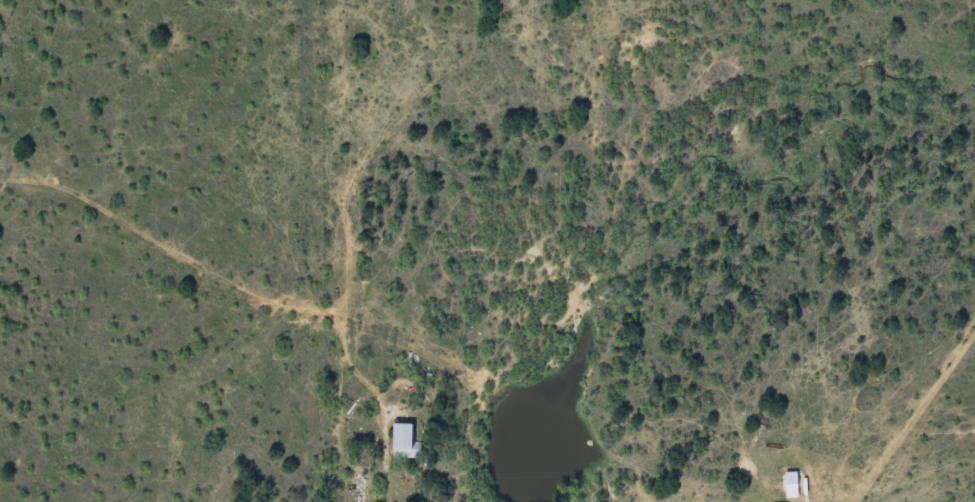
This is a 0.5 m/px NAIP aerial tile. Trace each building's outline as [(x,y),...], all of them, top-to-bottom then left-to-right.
[(413,426),(394,425),(393,458),(421,459),(421,443),(413,443),(413,426)]
